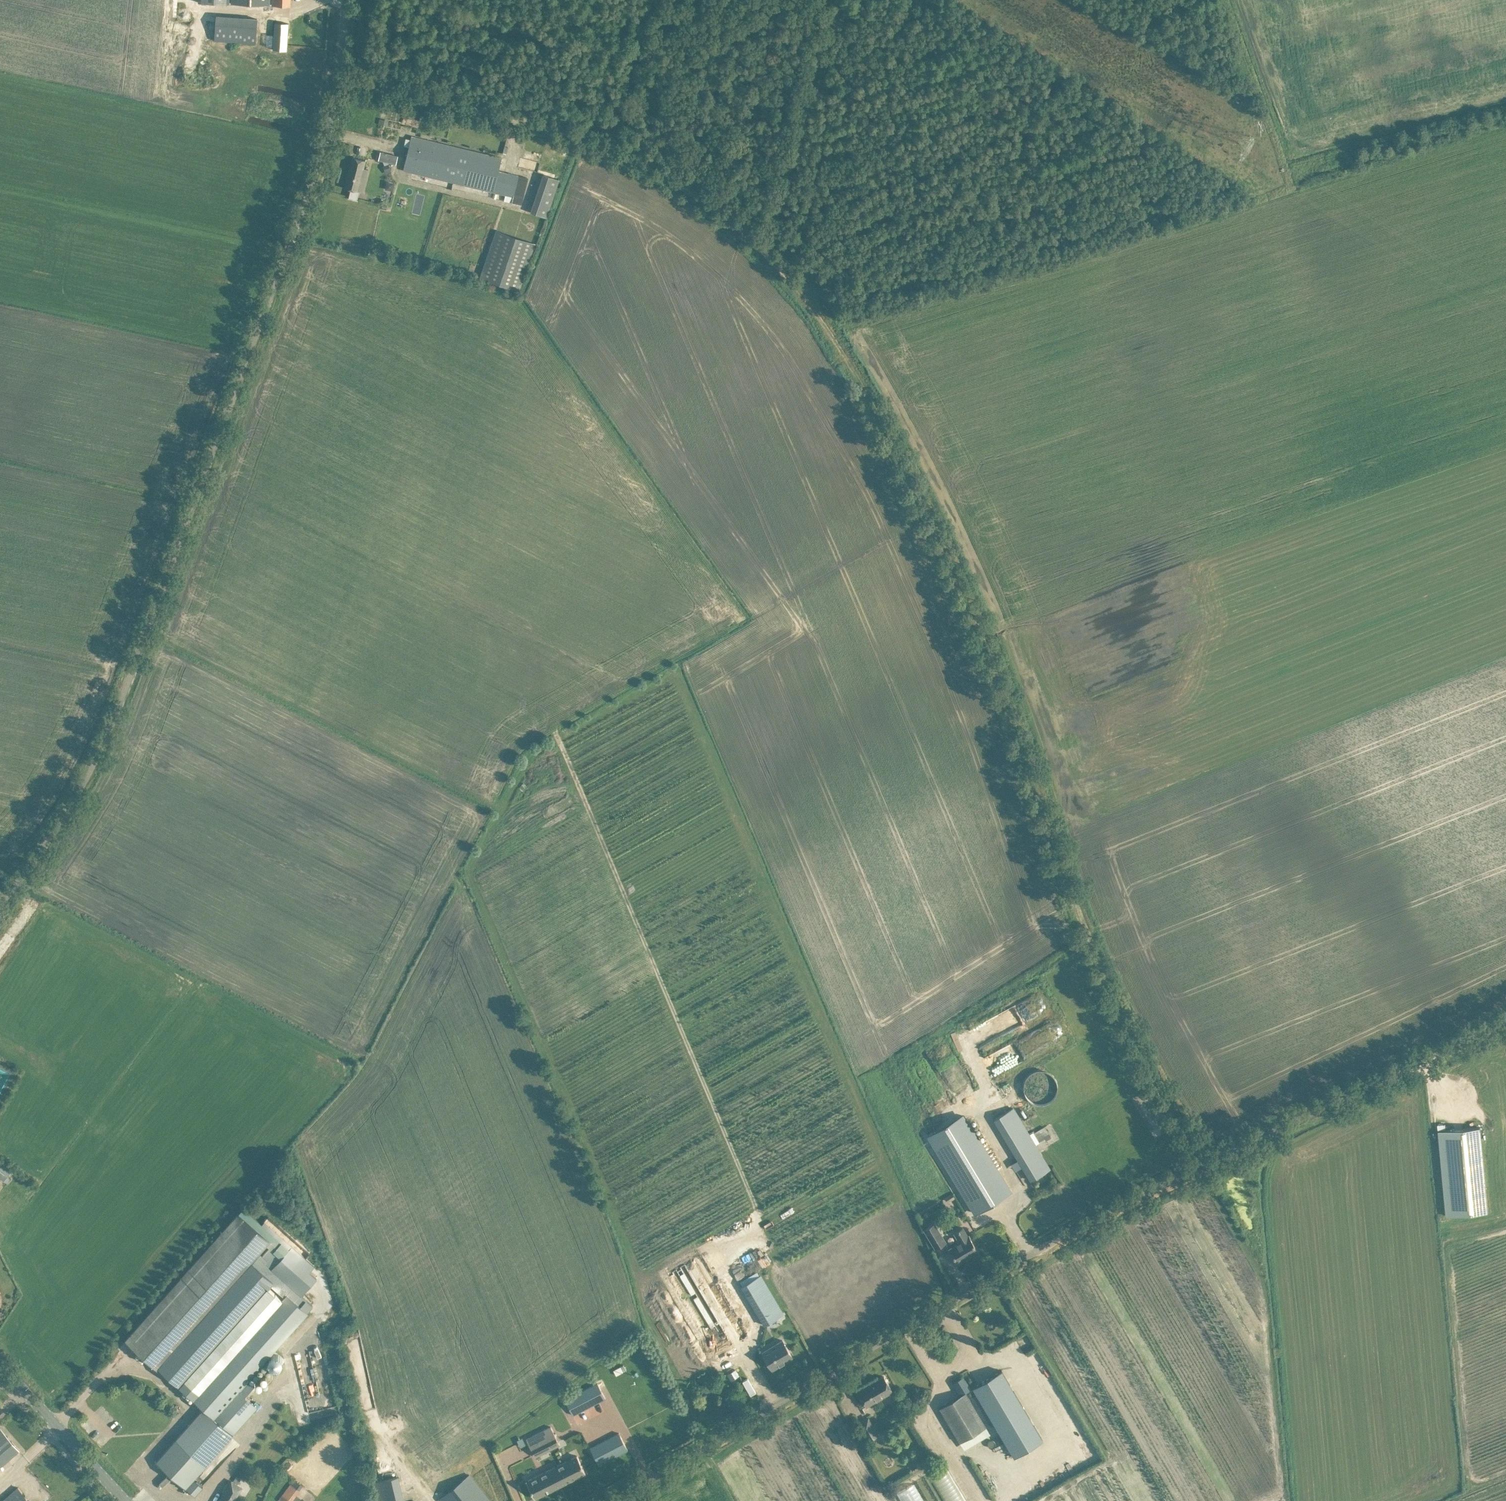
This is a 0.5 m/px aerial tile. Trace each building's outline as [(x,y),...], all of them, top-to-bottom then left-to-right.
[(215,40),(255,43),(257,19),(217,16),(215,40)] [(287,50),(287,46),(288,23),(274,22),(273,45),(273,49),(287,50)] [(499,171),(502,157),(411,136),(403,170),(513,196),(512,202),(521,204),(528,178),(499,171)] [(381,152),(379,161),(387,162),(389,154),(381,152)] [(353,157),(345,188),(350,189),(348,197),(356,199),(358,191),(362,176),(366,177),(368,169),(363,168),(365,160),(353,157)] [(386,173),(391,171),(388,163),(383,165),(386,173)] [(543,173),(529,211),(545,216),(559,179),(543,173)] [(480,278),(519,289),(533,241),(494,230),(480,278)] [(1032,1092),(1031,1100),(1053,1101),(1055,1072),(1025,1071),(1024,1092),(1032,1092)] [(994,1119),(1008,1142),(1031,1180),(1050,1169),(1013,1108),(994,1119)] [(976,1213),(1010,1193),(963,1113),(928,1134),(976,1213)] [(1048,1134),(1044,1126),(1033,1132),(1038,1140),(1048,1134)] [(1488,1211),(1480,1127),(1438,1131),(1446,1215),(1488,1211)] [(0,1162),(0,1178),(3,1181),(11,1171),(0,1162)] [(944,1197),(947,1202),(955,1198),(952,1192),(944,1197)] [(244,1207),(125,1340),(157,1368),(158,1367),(180,1386),(181,1384),(194,1397),(193,1398),(204,1408),(176,1439),(156,1461),(186,1487),(195,1495),(203,1486),(194,1478),(206,1465),(233,1434),(240,1427),(250,1415),(257,1406),(238,1389),(308,1310),(313,1305),(301,1294),(316,1277),(308,1270),(314,1265),(264,1221),(262,1223),(244,1207)] [(923,1228),(935,1248),(946,1242),(934,1222),(923,1228)] [(949,1248),(957,1263),(970,1255),(971,1257),(978,1252),(967,1233),(963,1226),(953,1232),(957,1240),(955,1241),(957,1244),(949,1248)] [(704,1267),(669,1287),(710,1357),(745,1336),(704,1267)] [(759,1316),(764,1325),(783,1313),(778,1305),(760,1275),(741,1286),(759,1316)] [(762,1352),(772,1369),(792,1357),(782,1340),(762,1352)] [(727,1374),(731,1380),(739,1375),(735,1369),(727,1374)] [(1014,1457),(1043,1439),(1001,1370),(972,1387),(1014,1457)] [(884,1376),(857,1392),(866,1406),(892,1390),(884,1376)] [(971,1389),(963,1376),(952,1382),(960,1395),(965,1392),(971,1389)] [(565,1399),(573,1415),(605,1398),(598,1383),(565,1399)] [(939,1407),(945,1416),(959,1441),(985,1425),(965,1392),(960,1395),(939,1407)] [(560,1444),(551,1426),(526,1439),(535,1457),(560,1444)] [(878,1434),(873,1426),(863,1431),(868,1440),(878,1434)] [(590,1448),(599,1465),(628,1449),(619,1433),(590,1448)] [(0,1443),(0,1465),(19,1449),(8,1436),(0,1443)] [(577,1454),(526,1479),(535,1497),(586,1471),(577,1454)] [(283,1466),(289,1471),(294,1465),(288,1460),(283,1466)] [(944,1500),(965,1500),(947,1464),(930,1472),(944,1500)] [(440,1500),(490,1500),(469,1475),(439,1499),(440,1500)] [(381,1500),(404,1500),(398,1476),(376,1481),(381,1500)] [(230,1480),(219,1500),(220,1500),(232,1500),(241,1487),(230,1480)] [(280,1500),(291,1500),(299,1490),(291,1484),(279,1500),(280,1500)] [(18,1487),(2,1500),(30,1500),(18,1487)]
